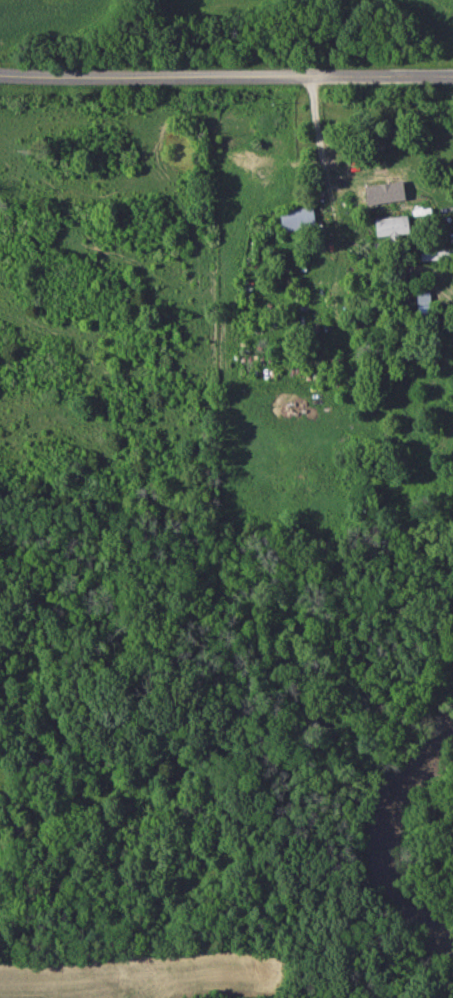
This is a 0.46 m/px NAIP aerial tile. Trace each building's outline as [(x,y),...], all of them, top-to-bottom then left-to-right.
[(389,209),(389,185),(365,185),(365,209),(389,209)] [(321,229),(319,208),(284,212),(286,232),(321,229)] [(416,234),(415,218),(379,218),(380,237),(396,237),(396,240),(405,240),(405,235),(416,234)]
